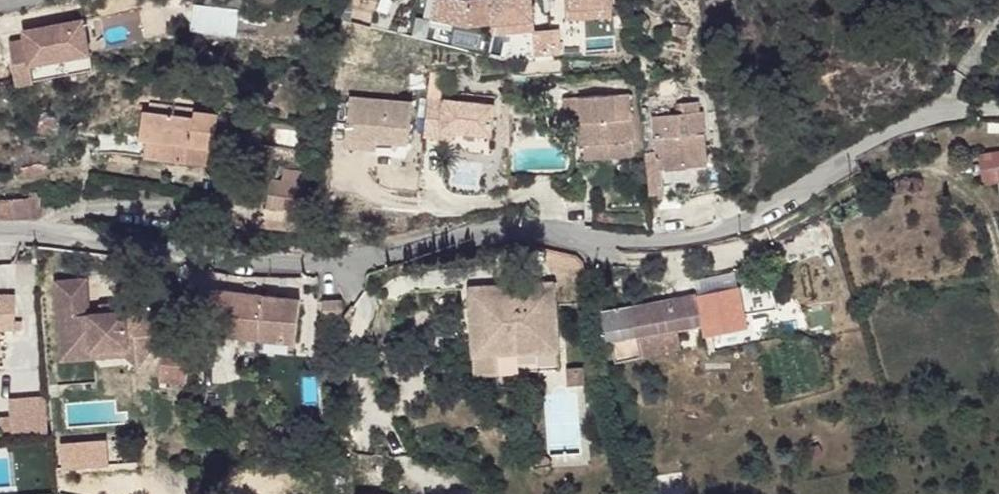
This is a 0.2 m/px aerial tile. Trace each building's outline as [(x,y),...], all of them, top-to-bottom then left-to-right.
[(533,0),(438,0),(434,15),(470,26),(493,24),(535,20),(533,0)] [(614,5),(572,8),(571,0),(566,0),(567,19),(615,15),(614,5)] [(614,0),(571,0),(572,8),(614,5),(614,0)] [(79,56),(74,32),(85,30),(84,20),(23,31),(25,40),(27,50),(11,53),(17,84),(34,81),(31,65),(79,56)] [(536,30),(535,20),(493,24),(494,34),(536,30)] [(90,54),(85,30),(74,32),(79,56),(90,54)] [(27,50),(25,40),(9,43),(11,53),(27,50)] [(430,73),(424,137),(441,139),(442,130),(454,131),(491,135),(494,106),(449,101),(450,90),(451,90),(450,77),(444,72),(430,73)] [(660,89),(661,97),(675,96),(675,88),(660,89)] [(584,145),(585,158),(635,154),(629,94),(580,98),(584,145)] [(350,97),(345,146),(377,149),(378,141),(408,144),(412,103),(350,97)] [(576,126),(577,145),(584,145),(580,98),(563,99),(566,127),(576,126)] [(645,153),(649,195),(658,195),(657,187),(663,186),(662,169),(708,165),(706,148),(687,150),(686,135),(705,133),(703,112),(699,112),(699,102),(677,104),(678,114),(652,117),(655,152),(645,153)] [(145,140),(143,158),(172,161),(174,144),(213,148),(217,116),(193,113),(192,117),(142,111),(139,139),(145,140)] [(442,130),(441,139),(453,140),(454,131),(442,130)] [(706,148),(705,133),(686,135),(687,150),(706,148)] [(174,144),(172,161),(211,165),(213,148),(174,144)] [(984,184),(998,181),(998,153),(980,156),(984,184)] [(22,169),(23,178),(47,174),(46,167),(41,168),(40,165),(22,169)] [(270,182),(263,227),(299,232),(308,175),(283,171),(282,183),(270,182)] [(52,195),(52,184),(41,185),(41,196),(52,195)] [(40,218),(39,198),(37,198),(36,193),(28,193),(29,199),(0,201),(0,220),(40,218)] [(698,295),(698,297),(738,289),(735,272),(695,280),(698,295)] [(55,281),(58,317),(67,316),(68,335),(90,334),(92,350),(128,347),(143,359),(164,333),(137,310),(114,312),(101,313),(89,314),(87,278),(55,281)] [(559,350),(555,283),(469,289),(474,356),(516,353),(559,350)] [(602,313),(606,340),(611,340),(610,333),(635,328),(636,335),(676,328),(676,323),(702,318),(705,334),(746,326),(738,289),(698,297),(698,295),(602,313)] [(209,290),(206,314),(229,317),(226,337),(294,345),(300,301),(209,290)] [(15,330),(15,322),(15,295),(0,295),(0,330),(15,330)] [(323,301),(323,319),(342,318),(341,300),(323,301)] [(101,305),(101,313),(114,312),(114,304),(101,305)] [(206,314),(204,334),(226,337),(229,317),(206,314)] [(58,317),(61,360),(126,355),(138,365),(143,359),(128,347),(92,350),(90,334),(68,335),(67,316),(58,317)] [(611,340),(615,362),(680,349),(676,328),(636,335),(635,328),(610,333),(611,340)] [(517,372),(516,353),(474,356),(475,375),(517,372)] [(161,358),(159,382),(187,384),(189,360),(161,358)] [(584,385),(583,367),(574,368),(575,386),(584,385)] [(575,386),(574,368),(565,369),(566,387),(575,386)] [(1,439),(49,436),(46,397),(7,399),(8,413),(0,414),(0,422),(1,439)] [(547,473),(551,468),(580,466),(579,454),(550,456),(549,458),(545,456),(541,456),(537,457),(534,461),(533,466),(534,470),(538,473),(543,474),(547,473)]
